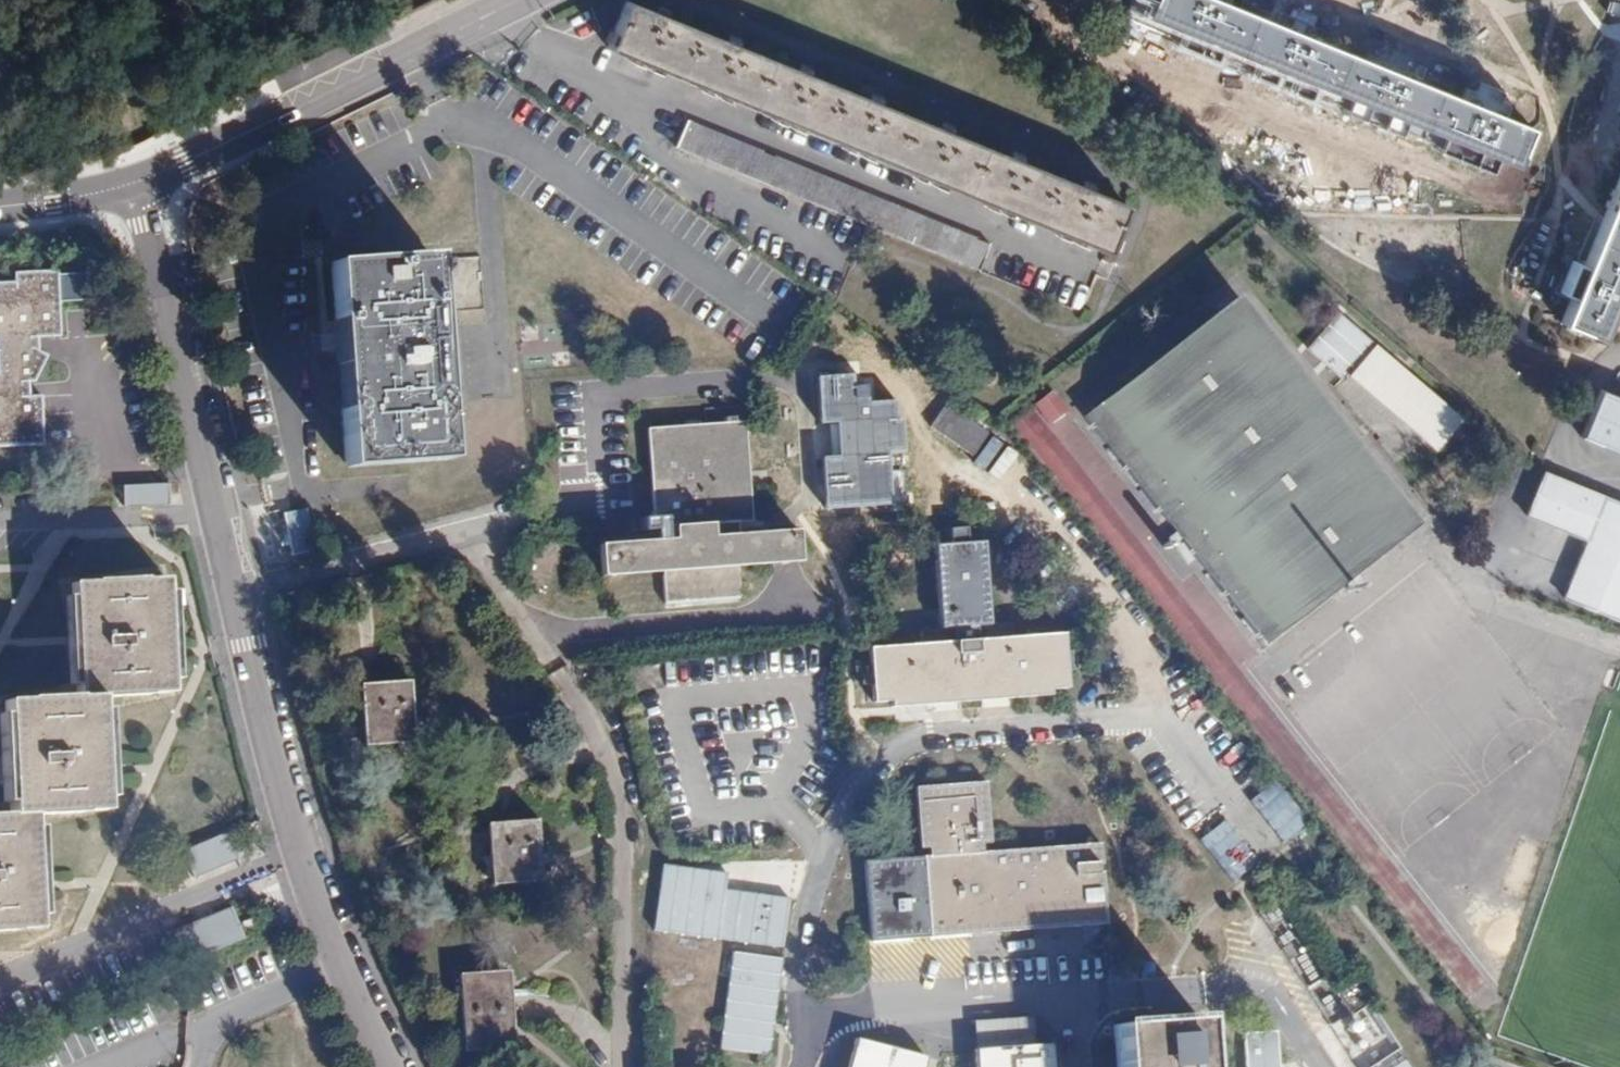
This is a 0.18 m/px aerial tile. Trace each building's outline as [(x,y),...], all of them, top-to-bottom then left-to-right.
[(1229,0),(1159,0),(1154,13),(1514,160),(1530,123),(1229,0)] [(1111,207),(615,6),(597,49),(1093,251),(1111,207)] [(991,244),(689,119),(677,148),(979,272),(991,244)] [(1561,320),(1598,336),(1615,295),(1619,282),(1619,176),(1561,320)] [(433,256),(331,263),(345,464),(449,457),(433,256)] [(50,338),(46,273),(1,275),(1,286),(0,286),(0,447),(43,444),(39,396),(27,397),(27,383),(32,383),(39,356),(28,353),(27,338),(50,338)] [(1088,417),(1262,642),(1418,519),(1235,289),(1088,417)] [(1461,417),(1376,344),(1351,373),(1436,446),(1461,417)] [(1615,402),(1619,394),(1600,388),(1582,433),(1619,449),(1619,404),(1615,402)] [(948,402),(928,423),(966,458),(986,437),(948,402)] [(868,419),(867,462),(902,463),(903,420),(868,419)] [(740,422),(640,426),(645,540),(598,542),(599,574),(665,571),(665,604),(744,602),(744,568),(805,565),(804,533),(731,535),(730,521),(743,522),(740,422)] [(1557,477),(1539,521),(1600,545),(1577,602),(1619,619),(1619,502),(1557,477)] [(120,507),(166,505),(165,485),(119,487),(120,507)] [(886,708),(887,713),(906,712),(905,708),(924,706),(925,711),(1011,702),(1009,697),(1025,696),(1025,701),(1046,700),(1046,694),(1062,693),(1061,676),(1069,675),(1066,654),(1061,654),(1059,638),(1044,640),(1040,632),(1019,632),(1020,641),(1007,641),(1005,629),(986,630),(977,547),(963,548),(961,536),(943,537),(945,549),(928,551),(935,634),(919,635),(920,650),(865,655),(867,673),(861,673),(862,692),(869,692),(869,710),(886,708)] [(18,930),(19,928),(38,927),(34,816),(81,814),(83,811),(103,810),(99,696),(146,695),(148,693),(169,692),(164,579),(69,584),(72,641),(75,697),(24,698),(22,700),(4,701),(7,761),(9,816),(0,816),(0,931),(18,930)] [(410,680),(361,684),(367,744),(416,740),(410,680)] [(916,862),(860,866),(864,910),(1101,891),(1098,853),(993,862),(987,787),(910,793),(916,862)] [(1222,815),(1196,837),(1224,871),(1251,849),(1222,815)] [(536,821),(488,825),(492,886),(541,882),(536,821)] [(181,847),(193,876),(235,859),(223,830),(181,847)] [(728,872),(662,863),(653,931),(785,949),(791,900),(725,891),(728,872)] [(191,956),(240,937),(228,906),(178,925),(191,956)] [(783,961),(734,951),(717,1049),(768,1057),(783,961)] [(510,968),(457,971),(463,1051),(516,1047),(510,968)] [(1364,1006),(1349,986),(1337,995),(1352,1015),(1364,1006)] [(1115,1034),(1117,1066),(1204,1066),(1201,1026),(1115,1034)] [(1243,1036),(1246,1066),(1279,1066),(1276,1034),(1243,1036)] [(853,1037),(846,1066),(921,1066),(925,1054),(853,1037)] [(1052,1042),(973,1049),(975,1066),(1053,1066),(1052,1042)]
